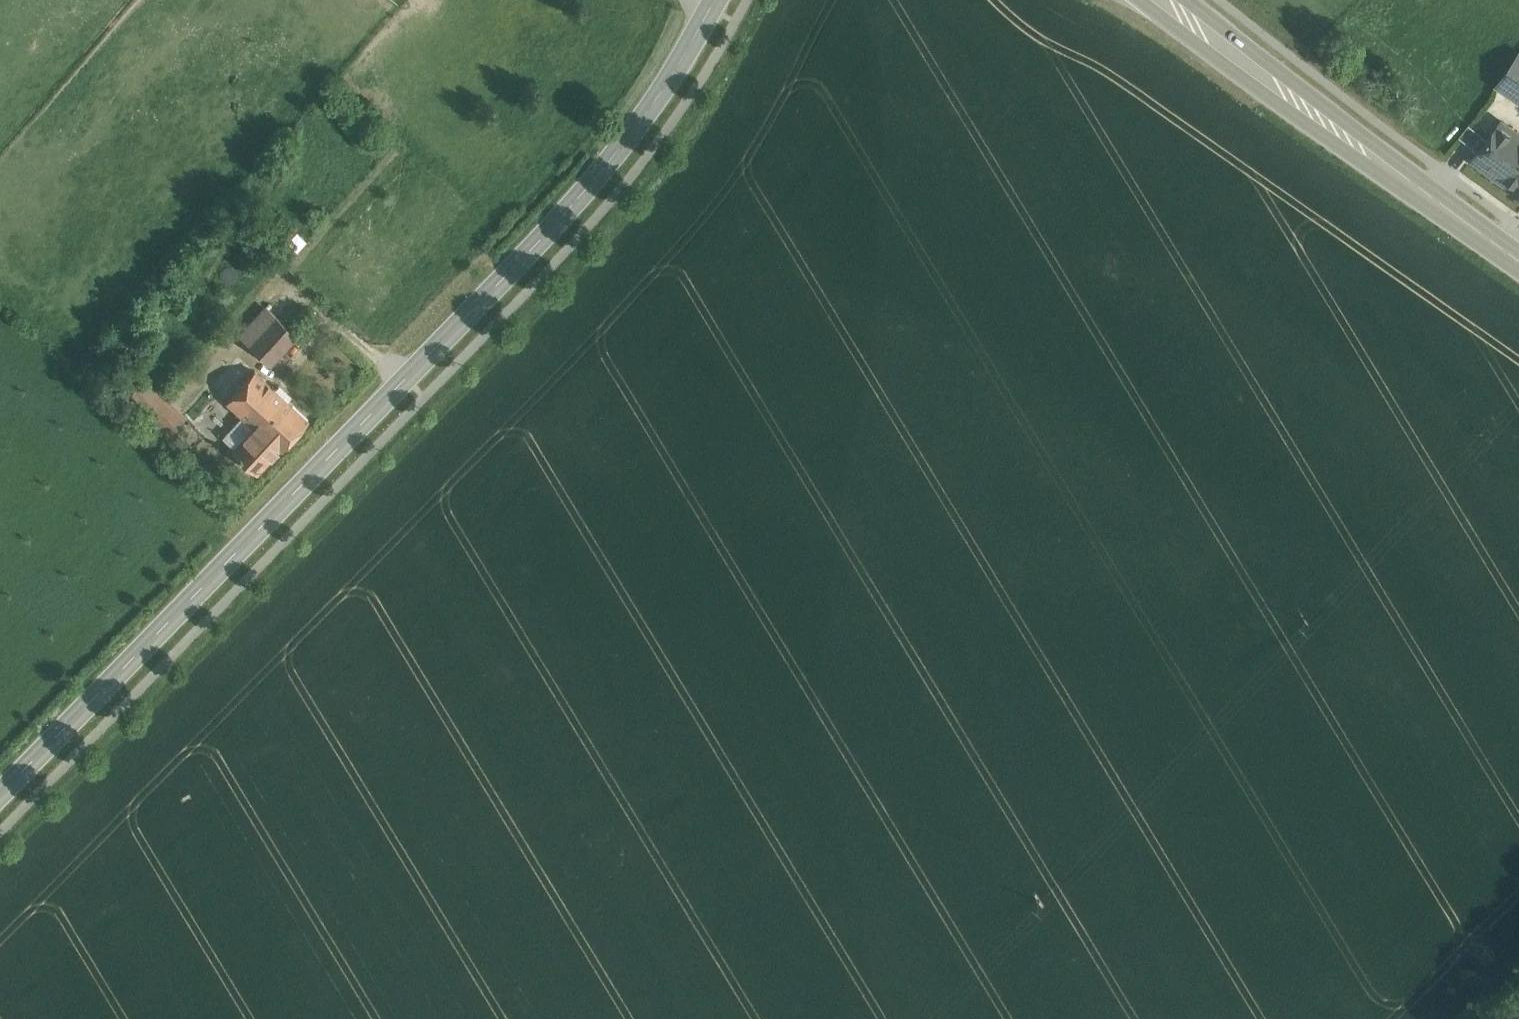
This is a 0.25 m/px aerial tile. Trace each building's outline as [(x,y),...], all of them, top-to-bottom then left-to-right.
[(1504,88),(1518,98),(1518,72),(1504,88)] [(1501,122),(1473,158),(1518,192),(1518,135),(1501,122)] [(271,316),(246,345),(267,363),(293,333),(271,316)] [(255,371),(227,401),(247,420),(275,389),(255,371)] [(275,389),(247,420),(254,426),(233,448),(238,453),(238,454),(240,456),(241,456),(258,471),(279,449),(280,449),(308,419),(275,389)] [(176,426),(156,407),(144,420),(164,438),(176,426)]
